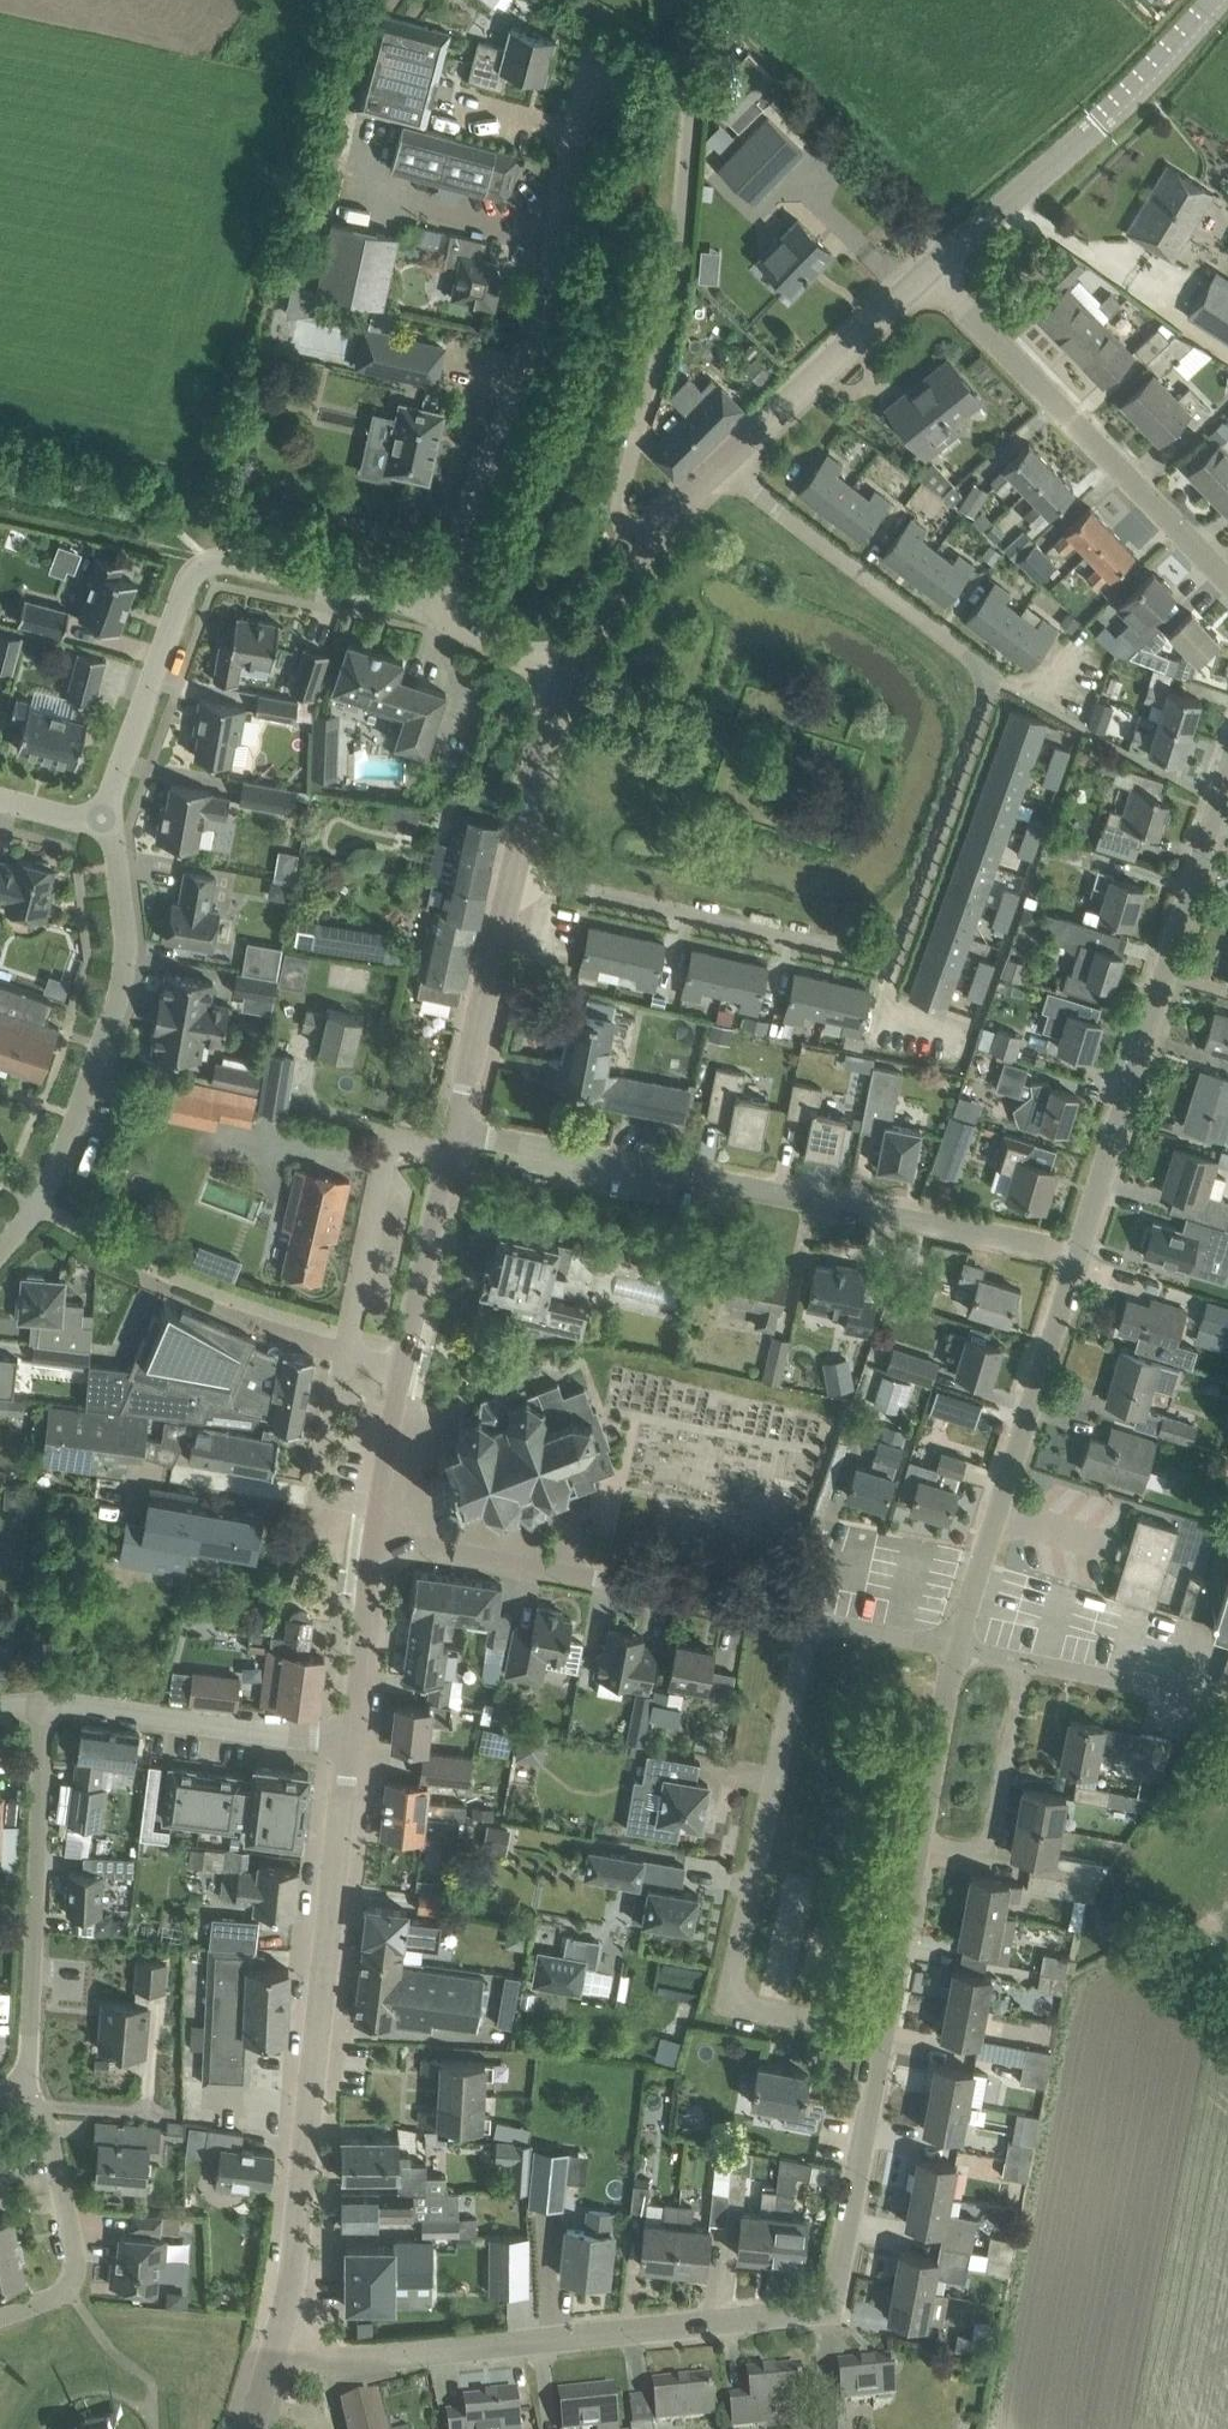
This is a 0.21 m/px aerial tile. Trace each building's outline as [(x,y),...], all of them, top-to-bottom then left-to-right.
[(425,126),(451,32),(380,13),(355,107),(405,121),(425,126)] [(543,71),(547,72),(556,39),(510,26),(504,47),(479,40),(468,80),(502,89),(507,70),(537,78),(538,74),(543,71)] [(712,102),(739,130),(783,86),(749,50),(709,89),(717,97),(712,102)] [(718,168),(753,201),(803,149),(768,116),(718,168)] [(392,168),(484,193),(484,192),(498,195),(511,187),(521,154),(496,147),(497,146),(405,122),(392,168)] [(719,149),(732,134),(718,122),(705,137),(719,149)] [(1174,260),(1215,193),(1168,164),(1127,232),(1174,260)] [(759,258),(790,288),(804,274),(806,276),(809,273),(806,270),(814,262),(818,266),(833,251),(798,218),(759,258)] [(333,221),(318,291),(383,306),(399,235),(333,221)] [(412,223),(406,249),(436,257),(442,230),(412,223)] [(444,264),(458,267),(452,296),(495,306),(502,274),(493,261),(483,258),(487,240),(451,232),(444,264)] [(1048,273),(1062,287),(1084,265),(1071,251),(1048,273)] [(1186,312),(1212,329),(1227,339),(1227,287),(1210,275),(1204,284),(1186,312)] [(1060,337),(1071,348),(1100,320),(1068,287),(1039,315),(1054,331),(1055,330),(1061,336),(1060,337)] [(1098,304),(1109,315),(1121,304),(1111,292),(1098,304)] [(366,329),(358,364),(436,382),(444,347),(391,335),(396,312),(374,307),(368,330),(366,329)] [(1071,348),(1082,360),(1083,359),(1089,365),(1088,366),(1103,381),(1132,352),(1100,320),(1071,348)] [(1159,326),(1135,348),(1148,362),(1171,340),(1159,326)] [(1148,362),(1159,375),(1192,345),(1177,335),(1171,340),(1148,362)] [(910,388),(887,407),(919,446),(951,421),(978,399),(987,410),(988,409),(948,358),(946,359),(950,363),(913,392),(910,388)] [(1124,403),(1139,419),(1142,416),(1162,436),(1184,415),(1194,426),(1210,410),(1191,391),(1180,401),(1154,374),(1124,403)] [(652,450),(677,475),(744,408),(718,383),(707,394),(699,386),(680,405),(689,414),(652,450)] [(387,469),(428,478),(443,413),(401,404),(393,442),(371,437),(364,470),(385,475),(387,469)] [(1207,435),(1218,446),(1221,443),(1227,436),(1227,424),(1223,419),(1210,432),(1207,435)] [(1016,477),(1027,489),(1051,465),(1029,442),(1004,466),(1005,467),(991,480),(1001,491),(1016,477)] [(1206,488),(1209,485),(1227,505),(1227,450),(1221,443),(1218,446),(1191,472),(1206,488)] [(799,491),(830,514),(852,486),(836,474),(843,465),(828,453),(799,491)] [(919,475),(943,492),(953,483),(932,461),(919,475)] [(1027,489),(1038,501),(1024,514),(1034,525),(1048,511),(1049,512),(1074,488),(1051,465),(1027,489)] [(952,502),(973,516),(988,490),(975,482),(966,495),(962,493),(952,502)] [(943,492),(952,502),(962,493),(953,483),(943,492)] [(830,514),(860,538),(889,500),(875,489),(868,498),(852,486),(830,514)] [(1076,540),(1088,552),(1112,528),(1090,505),(1066,529),(1067,531),(1057,540),(1066,549),(1076,540)] [(883,555),(914,578),(936,549),(920,537),(927,528),(912,517),(883,555)] [(1088,552),(1099,564),(1087,575),(1096,585),(1109,573),(1110,574),(1134,551),(1112,528),(1088,552)] [(1005,546),(1015,558),(1034,541),(1024,529),(1005,546)] [(1018,559),(1038,580),(1056,563),(1036,542),(1018,559)] [(914,578),(944,601),(973,563),(959,552),(952,562),(936,549),(914,578)] [(119,575),(123,563),(98,554),(89,578),(93,579),(80,615),(119,629),(136,581),(119,575)] [(1116,634),(1106,644),(1114,652),(1129,655),(1138,646),(1142,642),(1155,629),(1156,629),(1160,625),(1150,615),(1174,592),(1172,590),(1172,587),(1164,579),(1160,578),(1153,571),(1136,588),(1116,607),(1130,621),(1122,629),(1116,634)] [(967,619),(998,642),(1020,613),(1005,601),(1011,592),(996,581),(967,619)] [(1073,609),(1085,620),(1102,603),(1091,592),(1073,609)] [(19,622),(64,634),(70,610),(25,598),(19,622)] [(1192,611),(1170,632),(1184,646),(1175,674),(1190,680),(1197,659),(1197,660),(1219,639),(1192,611)] [(998,642),(1028,665),(1058,627),(1043,616),(1036,625),(1020,613),(998,642)] [(243,654),(274,659),(280,622),(238,615),(232,645),(220,643),(214,678),(238,682),(243,654)] [(14,672),(25,635),(0,628),(0,668),(14,672)] [(1142,642),(1129,655),(1164,668),(1168,655),(1154,649),(1165,638),(1156,629),(1155,629),(1142,642)] [(333,687),(368,699),(366,705),(404,717),(396,741),(426,751),(446,691),(416,681),(414,686),(397,680),(404,659),(349,641),(333,687)] [(291,689),(314,696),(329,653),(306,645),(291,689)] [(18,747),(76,763),(88,720),(85,719),(90,701),(95,702),(107,658),(79,650),(67,695),(76,697),(71,715),(31,704),(32,700),(17,696),(11,716),(25,720),(18,747)] [(1161,703),(1157,718),(1191,729),(1200,699),(1166,687),(1165,690),(1148,685),(1144,698),(1161,703)] [(255,712),(294,718),(297,697),(258,691),(255,712)] [(195,731),(199,732),(195,754),(231,761),(235,739),(240,740),(246,706),(200,698),(195,731)] [(999,745),(1033,757),(1046,721),(1012,709),(999,745)] [(1091,711),(1087,724),(1105,730),(1109,717),(1091,711)] [(1157,718),(1152,733),(1135,728),(1131,740),(1149,746),(1148,749),(1181,760),(1191,729),(1157,718)] [(312,767),(331,767),(331,737),(313,736),(312,767)] [(1055,743),(1048,762),(1062,767),(1069,748),(1055,743)] [(986,781),(1020,793),(1033,757),(999,745),(986,781)] [(1042,779),(1056,785),(1062,767),(1048,762),(1042,779)] [(1110,807),(1102,833),(1139,844),(1143,830),(1158,834),(1164,815),(1168,816),(1171,805),(1168,804),(1169,801),(1158,798),(1163,778),(1145,772),(1118,764),(1113,780),(1131,785),(1123,811),(1110,807)] [(240,802),(289,811),(294,787),(244,778),(240,802)] [(973,818),(1007,830),(1020,793),(986,781),(973,818)] [(163,802),(157,838),(198,845),(201,824),(206,825),(208,813),(227,816),(230,796),(212,793),(212,790),(172,782),(168,802),(163,802)] [(382,823),(416,830),(421,808),(387,800),(382,823)] [(436,840),(428,876),(434,877),(434,878),(440,879),(448,880),(448,881),(486,889),(490,870),(492,859),(500,821),(477,816),(455,811),(450,835),(449,840),(449,842),(441,841),(436,840)] [(1032,815),(1026,833),(1038,837),(1045,820),(1032,815)] [(960,854),(995,866),(1007,830),(973,818),(960,854)] [(1018,851),(1031,856),(1038,837),(1026,833),(1018,851)] [(1053,852),(1088,864),(1094,845),(1059,833),(1053,852)] [(947,890),(982,902),(995,866),(960,854),(947,890)] [(45,918),(53,887),(49,886),(55,867),(51,866),(50,861),(39,858),(36,862),(20,857),(18,864),(0,859),(0,900),(8,902),(6,907),(45,918)] [(1112,875),(1113,871),(1098,866),(1093,882),(1107,887),(1099,912),(1111,915),(1110,917),(1113,918),(1114,916),(1131,922),(1143,885),(1112,875)] [(174,900),(167,939),(209,946),(217,906),(209,905),(214,876),(185,870),(179,901),(174,900)] [(423,973),(419,993),(458,1002),(462,982),(466,982),(486,889),(448,881),(442,908),(434,906),(420,973),(423,973)] [(1005,886),(998,906),(1013,911),(1020,891),(1005,886)] [(935,926),(969,938),(982,902),(947,890),(935,926)] [(993,922),(1007,927),(1013,911),(998,906),(993,922)] [(1102,925),(1045,907),(1047,915),(1051,924),(1057,933),(1068,946),(1077,951),(1066,987),(1099,998),(1104,982),(1112,984),(1122,952),(1096,944),(1102,925)] [(298,918),(295,944),(333,949),(336,924),(298,918)] [(600,965),(619,970),(627,933),(590,925),(580,971),(598,975),(600,965)] [(922,962),(956,975),(969,938),(935,926),(922,962)] [(619,970),(638,974),(635,983),(654,988),(665,942),(627,933),(619,970)] [(701,988),(722,993),(730,956),(693,948),(683,994),(699,998),(701,988)] [(722,993),(741,997),(739,1008),(757,1012),(767,965),(730,956),(722,993)] [(972,977),(987,983),(995,962),(980,956),(972,977)] [(910,994),(945,1007),(956,975),(922,962),(910,994)] [(234,991),(274,998),(278,977),(238,970),(234,991)] [(805,1011),(825,1015),(833,980),(796,971),(785,1017),(802,1021),(805,1011)] [(161,994),(158,1010),(225,1022),(228,1004),(210,1000),(214,980),(167,972),(163,994),(161,994)] [(50,974),(45,990),(64,996),(70,981),(50,974)] [(966,992),(981,998),(987,983),(972,977),(966,992)] [(825,1015),(844,1020),(841,1031),(846,1032),(846,1033),(859,1036),(870,988),(833,980),(825,1015)] [(42,1078),(60,1027),(47,1022),(54,1001),(0,983),(0,1063),(42,1078)] [(1047,988),(1041,1008),(1049,1011),(1043,1028),(1061,1033),(1058,1046),(1067,1048),(1090,1055),(1091,1052),(1096,1053),(1100,1040),(1095,1039),(1101,1020),(1097,1018),(1101,1004),(1099,1004),(1066,994),(1064,993),(1054,990),(1047,988)] [(563,1058),(553,1056),(549,1078),(599,1088),(596,1100),(683,1117),(689,1088),(603,1071),(605,1065),(609,1045),(608,1045),(614,1017),(572,1009),(563,1058)] [(158,1010),(155,1026),(157,1026),(153,1049),(200,1057),(205,1032),(223,1035),(225,1022),(158,1010)] [(329,1015),(307,1010),(303,1027),(325,1032),(321,1049),(352,1055),(361,1018),(329,1012),(329,1015)] [(1215,1010),(1204,1046),(1227,1053),(1227,1014),(1215,1010)] [(733,1027),(713,1023),(710,1037),(730,1041),(733,1027)] [(998,1025),(991,1047),(1014,1055),(1021,1033),(998,1025)] [(846,1032),(843,1044),(862,1049),(865,1037),(859,1036),(846,1033),(846,1032)] [(296,1056),(280,1053),(281,1046),(265,1044),(264,1050),(269,1051),(258,1107),(286,1112),(296,1056)] [(212,1081),(257,1090),(262,1069),(217,1059),(212,1081)] [(996,1087),(1019,1093),(1027,1065),(1004,1059),(996,1087)] [(707,1115),(730,1120),(727,1135),(761,1141),(770,1098),(741,1092),(745,1071),(717,1065),(707,1115)] [(896,1103),(886,1101),(892,1071),(873,1067),(861,1128),(884,1133),(886,1122),(892,1123),(896,1103)] [(1185,1125),(1191,1127),(1214,1135),(1225,1138),(1227,1130),(1227,1076),(1209,1070),(1206,1079),(1200,1077),(1192,1100),(1199,1103),(1197,1109),(1190,1107),(1185,1125)] [(177,1077),(169,1115),(216,1126),(218,1114),(224,1088),(177,1077)] [(1078,1094),(1051,1086),(1049,1079),(1031,1080),(1032,1090),(1014,1106),(1019,1122),(1036,1127),(1043,1122),(1067,1129),(1078,1094)] [(787,1114),(810,1119),(804,1150),(838,1157),(846,1115),(818,1109),(823,1087),(794,1081),(787,1114)] [(981,1101),(960,1094),(954,1112),(976,1119),(981,1101)] [(932,1167),(956,1176),(975,1122),(951,1114),(932,1167)] [(891,1171),(910,1175),(911,1171),(912,1171),(920,1128),(892,1123),(886,1122),(884,1133),(878,1164),(891,1167),(891,1171)] [(1000,1163),(992,1187),(1006,1192),(1014,1194),(1029,1199),(1029,1202),(1040,1205),(1041,1203),(1044,1204),(1055,1167),(1051,1166),(1056,1147),(1035,1141),(1004,1131),(1002,1138),(995,1161),(1000,1163)] [(1163,1191),(1175,1195),(1202,1203),(1198,1215),(1193,1214),(1193,1215),(1216,1222),(1225,1225),(1227,1216),(1227,1200),(1221,1198),(1227,1177),(1213,1173),(1216,1161),(1217,1160),(1203,1156),(1180,1148),(1174,1170),(1170,1169),(1163,1191)] [(1216,1161),(1227,1165),(1227,1151),(1220,1149),(1217,1160),(1216,1161)] [(336,1238),(350,1179),(298,1167),(284,1226),(293,1228),(283,1271),(321,1279),(331,1237),(336,1238)] [(1140,1245),(1144,1246),(1142,1253),(1166,1260),(1164,1265),(1185,1271),(1186,1267),(1204,1273),(1211,1249),(1227,1254),(1227,1228),(1186,1215),(1182,1229),(1153,1220),(1150,1227),(1146,1226),(1140,1245)] [(565,1268),(567,1269),(574,1242),(501,1226),(493,1258),(486,1257),(480,1284),(513,1291),(509,1311),(582,1328),(587,1307),(545,1297),(549,1279),(562,1282),(565,1268)] [(779,1309),(787,1271),(734,1259),(726,1297),(760,1305),(756,1324),(773,1327),(777,1308),(779,1309)] [(958,1281),(977,1286),(970,1308),(1008,1320),(1018,1287),(981,1276),(984,1267),(964,1261),(958,1281)] [(860,1297),(866,1269),(837,1263),(836,1267),(816,1263),(807,1306),(847,1314),(845,1326),(868,1332),(875,1300),(860,1297)] [(64,1301),(66,1279),(44,1277),(44,1274),(28,1272),(28,1276),(23,1275),(21,1298),(18,1297),(16,1313),(20,1313),(19,1318),(41,1320),(38,1341),(30,1339),(30,1340),(90,1348),(91,1348),(93,1324),(83,1324),(84,1302),(64,1301)] [(87,1404),(204,1417),(214,1395),(244,1408),(272,1413),(270,1421),(300,1426),(314,1355),(286,1350),(286,1352),(269,1349),(254,1342),(256,1337),(183,1306),(182,1310),(165,1298),(158,1314),(155,1312),(132,1365),(90,1360),(89,1363),(87,1404)] [(1227,1335),(1227,1304),(1208,1298),(1199,1326),(1227,1335)] [(1128,1299),(1119,1329),(1139,1335),(1136,1346),(1159,1353),(1192,1363),(1197,1348),(1176,1341),(1186,1308),(1161,1301),(1159,1308),(1149,1305),(1128,1299)] [(1001,1343),(987,1339),(991,1329),(971,1323),(968,1334),(950,1329),(945,1345),(962,1350),(955,1370),(989,1380),(1001,1343)] [(774,1332),(763,1376),(780,1380),(790,1336),(774,1332)] [(22,1355),(89,1363),(90,1360),(90,1348),(24,1340),(22,1355)] [(894,1346),(886,1369),(932,1384),(939,1360),(894,1346)] [(1172,1390),(1179,1368),(1122,1350),(1115,1373),(1120,1374),(1112,1403),(1144,1412),(1152,1384),(1172,1390)] [(14,1396),(18,1356),(0,1354),(0,1394),(14,1396)] [(848,1355),(822,1360),(827,1390),(853,1386),(848,1355)] [(872,1404),(899,1412),(908,1380),(881,1372),(872,1404)] [(432,1475),(430,1479),(433,1480),(440,1498),(439,1501),(443,1502),(444,1499),(452,1496),(453,1500),(456,1503),(460,1503),(463,1500),(468,1511),(470,1510),(469,1507),(483,1502),(485,1508),(482,1509),(483,1512),(487,1510),(499,1520),(499,1524),(501,1524),(502,1520),(516,1514),(531,1525),(547,1519),(551,1501),(565,1495),(568,1498),(570,1496),(567,1493),(596,1482),(593,1475),(615,1466),(607,1444),(610,1443),(597,1407),(594,1408),(585,1386),(564,1394),(558,1380),(546,1385),(527,1392),(525,1386),(505,1394),(509,1402),(507,1401),(497,1390),(482,1398),(478,1416),(464,1422),(461,1419),(459,1421),(462,1424),(459,1439),(455,1440),(456,1443),(459,1442),(462,1448),(448,1453),(447,1450),(444,1451),(440,1456),(438,1462),(440,1468),(446,1471),(447,1472),(435,1476),(432,1475)] [(983,1401),(937,1386),(929,1410),(976,1425),(983,1401)] [(23,1411),(25,1397),(0,1395),(0,1409),(23,1411)] [(43,1461),(126,1471),(128,1452),(146,1454),(147,1436),(144,1435),(145,1417),(47,1404),(43,1461)] [(1157,1429),(1191,1439),(1196,1423),(1162,1413),(1157,1429)] [(221,1427),(222,1421),(210,1420),(209,1424),(196,1421),(166,1418),(163,1438),(147,1436),(146,1454),(173,1462),(183,1441),(192,1443),(189,1458),(220,1464),(225,1440),(218,1439),(220,1432),(227,1434),(228,1428),(221,1427)] [(264,1427),(262,1436),(245,1433),(247,1424),(222,1421),(221,1427),(228,1428),(227,1434),(220,1432),(218,1439),(225,1440),(220,1464),(273,1474),(281,1430),(264,1427)] [(1108,1441),(1091,1436),(1081,1467),(1111,1476),(1113,1471),(1142,1480),(1141,1485),(1142,1486),(1143,1481),(1162,1487),(1166,1473),(1147,1467),(1156,1440),(1112,1426),(1108,1441)] [(847,1493),(884,1504),(896,1462),(897,1462),(902,1445),(880,1438),(875,1455),(884,1457),(880,1470),(857,1463),(847,1493)] [(937,1467),(946,1470),(942,1483),(919,1476),(910,1505),(947,1517),(966,1457),(943,1450),(937,1467)] [(196,1500),(197,1494),(151,1486),(145,1523),(128,1520),(121,1561),(184,1572),(188,1545),(255,1556),(263,1511),(196,1500)] [(1128,1548),(1119,1545),(1116,1555),(1125,1558),(1114,1593),(1154,1605),(1178,1527),(1138,1515),(1128,1548)] [(411,1623),(430,1625),(428,1643),(441,1645),(445,1615),(454,1616),(460,1577),(417,1571),(411,1609),(413,1610),(411,1623)] [(1179,1610),(1193,1615),(1205,1577),(1191,1573),(1179,1610)] [(460,1577),(454,1616),(489,1621),(488,1629),(509,1632),(512,1612),(499,1610),(502,1583),(460,1577)] [(1212,1629),(1227,1634),(1227,1579),(1220,1606),(1214,1622),(1212,1629)] [(509,1660),(507,1673),(542,1679),(545,1664),(546,1655),(564,1658),(571,1668),(578,1669),(583,1641),(568,1638),(572,1617),(562,1615),(563,1610),(538,1605),(533,1627),(531,1639),(514,1636),(509,1660)] [(273,1633),(271,1650),(308,1654),(313,1618),(310,1618),(310,1616),(310,1614),(309,1612),(308,1611),(307,1609),(305,1608),(303,1608),(302,1607),(300,1607),(298,1607),(296,1608),(294,1609),(293,1610),(292,1612),(291,1613),(290,1615),(288,1615),(285,1635),(273,1633)] [(430,1697),(430,1698),(452,1703),(453,1701),(450,1701),(453,1676),(444,1675),(448,1645),(447,1645),(447,1646),(441,1645),(428,1643),(430,1625),(411,1623),(404,1674),(430,1678),(427,1697),(430,1697)] [(625,1684),(649,1689),(658,1647),(641,1644),(642,1634),(609,1628),(605,1652),(600,1651),(596,1673),(626,1678),(625,1684)] [(262,1631),(254,1630),(253,1639),(261,1640),(262,1631)] [(670,1679),(715,1688),(713,1697),(729,1700),(735,1672),(710,1667),(714,1648),(678,1641),(670,1679)] [(262,1700),(262,1702),(318,1708),(325,1656),(308,1654),(271,1650),(271,1651),(268,1650),(265,1679),(270,1679),(268,1701),(262,1700)] [(1219,1681),(1227,1683),(1227,1652),(1219,1681)] [(8,1674),(9,1662),(0,1661),(0,1673),(8,1674)] [(191,1698),(237,1704),(241,1673),(194,1668),(191,1698)] [(655,1687),(653,1700),(667,1702),(669,1689),(655,1687)] [(636,1690),(627,1741),(644,1744),(653,1693),(636,1690)] [(430,1698),(429,1706),(397,1703),(393,1742),(430,1746),(432,1718),(450,1721),(452,1703),(430,1698)] [(653,1700),(651,1717),(678,1722),(681,1705),(667,1702),(653,1700)] [(1094,1769),(1099,1749),(1135,1756),(1132,1770),(1160,1776),(1168,1737),(1141,1732),(1141,1733),(1103,1726),(1103,1724),(1070,1718),(1061,1763),(1094,1769)] [(100,1824),(105,1786),(111,1787),(115,1763),(135,1766),(140,1731),(83,1724),(70,1820),(100,1824)] [(484,1725),(480,1749),(507,1754),(512,1730),(484,1725)] [(541,1759),(545,1734),(518,1730),(514,1755),(541,1759)] [(420,1777),(468,1782),(471,1755),(423,1750),(420,1777)] [(625,1827),(677,1836),(679,1821),(700,1825),(701,1820),(706,1821),(709,1804),(704,1803),(708,1783),(695,1780),(699,1762),(700,1762),(700,1760),(647,1751),(642,1778),(635,1776),(634,1779),(630,1802),(625,1827)] [(150,1762),(149,1771),(160,1773),(161,1764),(150,1762)] [(171,1766),(165,1818),(236,1827),(237,1818),(248,1820),(247,1833),(300,1840),(309,1770),(256,1763),(253,1785),(241,1784),(243,1775),(171,1766)] [(160,1773),(149,1771),(148,1780),(159,1782),(160,1773)] [(389,1779),(386,1809),(465,1817),(466,1803),(426,1798),(428,1783),(389,1779)] [(159,1782),(148,1780),(147,1789),(158,1790),(159,1782)] [(1077,1781),(1074,1796),(1107,1802),(1110,1787),(1077,1781)] [(1017,1819),(1060,1827),(1066,1795),(1023,1787),(1017,1819)] [(158,1790),(147,1789),(145,1798),(157,1799),(158,1790)] [(2,1855),(2,1867),(9,1867),(19,1867),(21,1824),(2,1823),(3,1796),(0,1796),(0,1855),(2,1855)] [(157,1799),(145,1798),(144,1806),(156,1808),(157,1799)] [(156,1808),(144,1806),(143,1815),(155,1817),(156,1808)] [(386,1809),(383,1834),(422,1838),(421,1844),(443,1847),(459,1849),(465,1818),(465,1817),(386,1809)] [(155,1817),(143,1815),(141,1836),(154,1826),(155,1817)] [(1029,1869),(1083,1879),(1096,1881),(1109,1862),(1055,1853),(1060,1827),(1017,1819),(1011,1851),(1032,1855),(1029,1869)] [(482,1848),(504,1851),(508,1825),(486,1822),(482,1848)] [(162,1827),(154,1826),(141,1836),(161,1838),(162,1827)] [(171,1828),(162,1827),(161,1838),(169,1839),(171,1828)] [(202,1865),(224,1867),(221,1896),(255,1900),(254,1908),(295,1912),(300,1867),(259,1863),(259,1869),(248,1868),(250,1851),(204,1846),(202,1865)] [(642,1919),(656,1921),(656,1926),(658,1929),(662,1931),(667,1931),(669,1930),(670,1928),(672,1924),(692,1928),(698,1893),(680,1889),(685,1865),(590,1847),(585,1873),(638,1883),(635,1899),(646,1901),(642,1919)] [(133,1874),(134,1857),(84,1854),(83,1871),(70,1871),(68,1912),(101,1913),(103,1872),(133,1874)] [(1029,1869),(1026,1887),(1079,1897),(1083,1879),(1029,1869)] [(969,1888),(965,1906),(1003,1913),(1006,1896),(1020,1899),(1023,1883),(972,1873),(971,1875),(974,1876),(971,1888),(969,1888)] [(420,1888),(418,1906),(447,1910),(451,1892),(420,1888)] [(368,1904),(355,2018),(432,2027),(433,2020),(477,2026),(481,1995),(483,1981),(484,1976),(421,1968),(423,1944),(439,1945),(442,1921),(408,1917),(409,1909),(368,1904)] [(965,1906),(962,1925),(964,1926),(962,1938),(959,1938),(958,1942),(988,1948),(986,1958),(1008,1962),(1017,1916),(1003,1913),(965,1906)] [(1119,1913),(1109,1923),(1121,1937),(1132,1926),(1119,1913)] [(213,1914),(210,1943),(256,1947),(259,1918),(213,1914)] [(537,1948),(531,1983),(581,1992),(586,1965),(596,1966),(601,1939),(567,1933),(564,1952),(537,1948)] [(256,1947),(210,1943),(203,2081),(249,2083),(252,2036),(286,2038),(289,1967),(264,1966),(265,1952),(256,1952),(256,1947)] [(1044,1951),(1040,1969),(1066,1974),(1070,1955),(1044,1951)] [(165,1989),(167,1960),(139,1958),(136,2003),(105,2001),(101,2048),(145,2052),(149,1988),(165,1989)] [(951,1981),(948,2000),(985,2007),(991,1974),(956,1968),(954,1982),(951,1981)] [(1037,1986),(1063,1991),(1066,1974),(1040,1969),(1037,1986)] [(505,1973),(497,2023),(512,2025),(520,1975),(505,1973)] [(948,2000),(944,2019),(947,2020),(944,2034),(979,2040),(985,2007),(948,2000)] [(664,2035),(658,2058),(674,2063),(680,2039),(664,2035)] [(1026,2045),(1023,2062),(1048,2067),(1051,2050),(1026,2045)] [(442,2071),(441,2090),(484,2093),(485,2074),(492,2075),(493,2060),(423,2056),(423,2070),(442,2071)] [(934,2075),(930,2094),(967,2101),(973,2068),(939,2062),(936,2076),(934,2075)] [(1023,2062),(1020,2080),(1045,2084),(1048,2067),(1023,2062)] [(786,2107),(783,2122),(820,2129),(827,2096),(805,2092),(809,2073),(759,2063),(752,2100),(786,2107)] [(441,2090),(439,2109),(420,2108),(420,2122),(490,2126),(490,2113),(483,2112),(484,2093),(441,2090)] [(930,2094),(927,2113),(929,2114),(926,2128),(961,2134),(967,2101),(930,2094)] [(512,2122),(498,2119),(495,2135),(509,2137),(512,2122)] [(1016,2120),(1012,2139),(1034,2143),(1037,2124),(1023,2121),(1016,2120)] [(161,2126),(98,2121),(96,2140),(101,2141),(98,2177),(126,2179),(125,2183),(145,2185),(149,2144),(159,2145),(161,2126)] [(242,2147),(244,2131),(209,2126),(206,2144),(221,2147),(216,2185),(251,2190),(252,2180),(271,2183),(275,2152),(242,2147)] [(437,2130),(426,2130),(425,2142),(447,2143),(447,2137),(437,2137),(437,2130)] [(366,2136),(342,2136),(342,2178),(366,2177),(399,2177),(399,2187),(399,2190),(446,2190),(446,2188),(446,2173),(427,2174),(427,2161),(412,2161),(412,2153),(399,2153),(399,2136),(366,2136)] [(1009,2138),(1006,2156),(1030,2161),(1034,2143),(1012,2139),(1009,2138)] [(510,2188),(525,2190),(530,2146),(515,2145),(510,2188)] [(534,2146),(529,2203),(564,2206),(566,2179),(569,2150),(534,2146)] [(781,2155),(779,2170),(810,2177),(813,2162),(781,2155)] [(912,2188),(950,2195),(956,2163),(921,2156),(918,2170),(916,2170),(912,2188)] [(1006,2156),(1002,2174),(1026,2179),(1030,2161),(1006,2156)] [(730,2168),(728,2193),(727,2203),(743,2205),(746,2169),(730,2168)] [(770,2256),(802,2260),(807,2216),(788,2214),(796,2198),(789,2195),(793,2187),(778,2181),(777,2189),(770,2256)] [(630,2211),(647,2213),(650,2184),(633,2182),(630,2211)] [(342,2188),(342,2225),(347,2225),(366,2225),(379,2225),(379,2216),(413,2216),(422,2216),(446,2216),(446,2190),(399,2190),(399,2191),(379,2191),(379,2188),(366,2188),(342,2188)] [(738,2253),(770,2256),(777,2189),(763,2188),(760,2211),(742,2209),(738,2253)] [(948,2211),(950,2195),(912,2188),(909,2207),(911,2208),(909,2222),(948,2229),(945,2243),(971,2248),(977,2216),(948,2211)] [(728,2193),(713,2191),(710,2222),(725,2223),(727,2203),(728,2193)] [(641,2263),(673,2266),(680,2202),(666,2200),(664,2223),(645,2221),(641,2263)] [(673,2266),(706,2270),(710,2228),(692,2226),(694,2203),(680,2202),(673,2266)] [(602,2260),(610,2261),(614,2231),(609,2230),(611,2211),(591,2208),(588,2229),(568,2226),(562,2273),(600,2278),(602,2260)] [(132,2210),(130,2226),(145,2227),(152,2228),(160,2229),(162,2229),(163,2213),(132,2210)] [(19,2247),(13,2215),(0,2218),(0,2251),(19,2247)] [(446,2216),(422,2216),(422,2233),(477,2232),(477,2216),(459,2216),(446,2216)] [(113,2262),(111,2283),(133,2285),(133,2288),(156,2290),(159,2260),(165,2261),(167,2237),(161,2236),(152,2235),(146,2235),(130,2234),(121,2233),(120,2251),(119,2262),(113,2262)] [(490,2235),(490,2291),(528,2291),(528,2235),(490,2235)] [(347,2305),(395,2305),(395,2280),(434,2280),(434,2239),(393,2239),(393,2245),(347,2245),(347,2305)] [(898,2264),(895,2282),(932,2289),(935,2273),(965,2279),(971,2248),(945,2243),(943,2258),(903,2250),(901,2264),(898,2264)] [(25,2278),(19,2247),(0,2251),(0,2283),(25,2278)] [(988,2251),(984,2268),(1009,2273),(1012,2256),(988,2251)] [(895,2282),(891,2301),(894,2302),(891,2316),(926,2322),(932,2289),(895,2282)] [(426,2302),(434,2316),(454,2304),(446,2290),(426,2302)] [(957,2331),(955,2349),(970,2351),(973,2334),(957,2331)] [(970,2351),(993,2355),(996,2336),(973,2333),(973,2334),(970,2351)] [(843,2402),(895,2397),(891,2358),(839,2364),(843,2402)] [(753,2409),(803,2404),(799,2368),(748,2373),(750,2394),(730,2396),(734,2428),(755,2426),(753,2409)] [(658,2421),(713,2415),(709,2378),(654,2383),(658,2421)] [(564,2428),(617,2428),(612,2388),(560,2393),(564,2428)] [(517,2391),(494,2393),(495,2399),(463,2402),(464,2411),(446,2413),(448,2428),(521,2428),(517,2391)] [(388,2422),(383,2423),(376,2398),(342,2406),(348,2428),(390,2428),(388,2422)] [(828,2428),(846,2428),(844,2406),(826,2408),(828,2428)]
